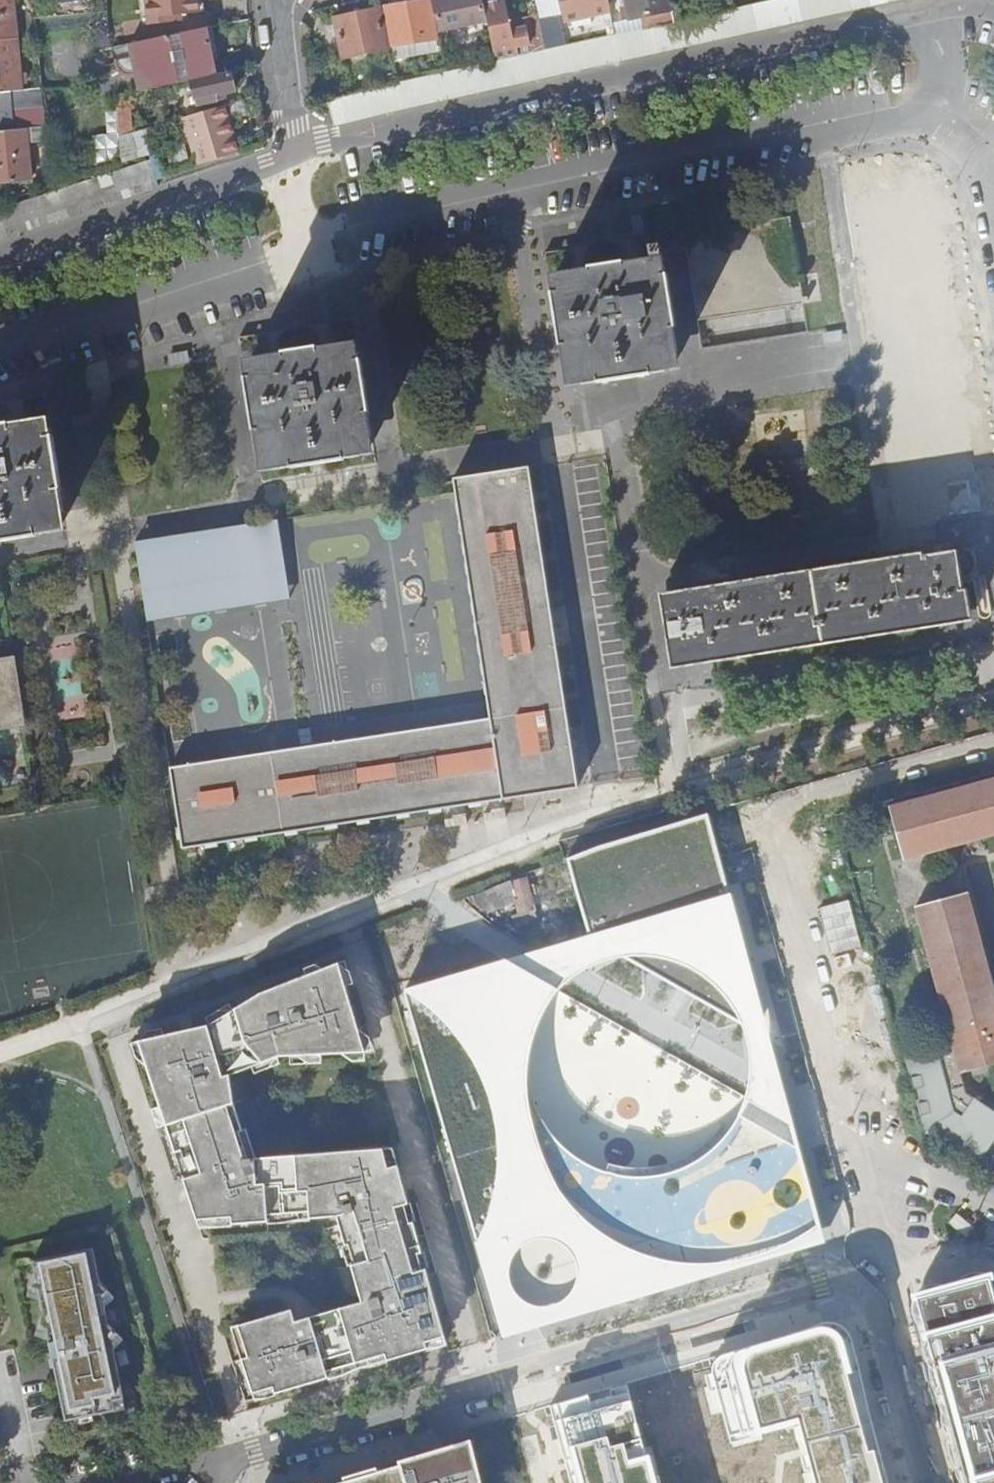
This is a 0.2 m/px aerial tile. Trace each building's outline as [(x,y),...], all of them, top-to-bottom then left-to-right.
[(42,88),(22,90),(13,0),(0,0),(0,91),(11,90),(14,129),(0,131),(0,183),(30,180),(27,143),(36,143),(35,128),(45,127),(44,110),(42,88)] [(207,0),(158,0),(160,21),(180,19),(180,13),(208,10),(207,0)] [(562,45),(544,49),(544,50),(528,53),(517,56),(495,61),(324,99),(331,129),(910,0),(765,0),(562,45)] [(382,8),(385,7),(392,45),(436,39),(428,0),(426,0),(402,4),(401,0),(380,0),(382,8)] [(438,31),(487,22),(484,7),(482,0),(431,0),(438,31)] [(610,12),(608,0),(559,0),(564,22),(610,12)] [(669,0),(627,0),(630,18),(671,9),(669,0)] [(488,27),(495,61),(517,56),(528,53),(544,50),(544,49),(537,20),(536,14),(522,18),(524,28),(509,31),(503,3),(484,7),(487,22),(488,27)] [(387,48),(379,9),(335,18),(343,58),(387,48)] [(537,20),(544,49),(562,45),(556,16),(537,20)] [(217,59),(211,27),(128,43),(132,59),(115,63),(116,67),(122,73),(129,75),(135,75),(138,91),(191,79),(214,74),(211,60),(217,59)] [(132,59),(128,43),(111,47),(115,63),(132,59)] [(231,71),(214,74),(191,79),(197,105),(227,99),(226,93),(235,91),(231,71)] [(130,132),(127,94),(116,96),(120,135),(130,132)] [(181,118),(196,165),(238,153),(223,105),(181,118)] [(159,186),(156,178),(149,155),(0,205),(0,238),(159,186)] [(908,523),(984,512),(934,179),(858,190),(908,523)] [(808,274),(799,215),(683,233),(696,322),(813,304),(813,301),(817,300),(816,296),(812,296),(810,281),(814,280),(813,273),(808,274)] [(631,261),(631,260),(578,268),(578,270),(547,274),(551,292),(549,293),(557,346),(559,346),(565,388),(595,383),(596,384),(648,377),(649,375),(678,370),(674,346),(675,346),(668,298),(666,298),(659,257),(631,261)] [(326,346),(326,345),(272,352),(272,353),(242,357),(245,375),(244,375),(252,429),(254,428),(261,471),(290,467),(291,468),(344,460),(344,458),(374,454),(371,436),(373,435),(364,382),(362,382),(356,342),(326,346)] [(19,420),(0,423),(0,541),(37,536),(37,534),(66,529),(63,511),(65,510),(56,457),(54,457),(48,416),(19,421),(19,420)] [(206,779),(175,784),(176,787),(185,847),(286,831),(580,784),(529,463),(453,475),(455,489),(492,715),(273,750),(275,759),(214,766),(216,780),(207,781),(206,779)] [(276,517),(134,539),(135,544),(147,620),(289,597),(276,517)] [(966,616),(955,549),(665,594),(676,661),(966,616)] [(23,717),(13,656),(0,658),(0,720),(23,717)] [(0,720),(0,725),(24,721),(23,717),(0,720)] [(273,750),(172,766),(175,784),(206,779),(207,781),(216,780),(214,766),(275,759),(273,750)] [(891,807),(904,858),(993,833),(993,780),(891,807)] [(574,854),(595,935),(732,896),(709,811),(626,834),(574,854)] [(993,1064),(993,991),(967,893),(918,906),(953,1038),(905,1051),(928,1134),(979,1167),(993,1145),(993,1110),(968,1093),(963,1072),(993,1064)] [(743,1019),(771,1035),(732,896),(595,935),(626,952),(743,1019)] [(626,952),(595,935),(508,955),(560,986),(585,966),(610,956),(626,952)] [(794,1118),(749,1091),(730,1130),(698,1158),(657,1173),(613,1171),(574,1152),(545,1120),(530,1078),(532,1035),(552,995),(560,986),(508,955),(403,984),(507,1334),(827,1238),(794,1118)] [(403,1353),(447,1340),(404,1179),(399,1164),(387,1166),(379,1147),(251,1152),(230,1072),(277,1056),(361,1051),(342,983),(310,983),(280,982),(247,1001),(208,1025),(138,1040),(194,1203),(200,1221),(337,1215),(362,1297),(295,1323),(290,1307),(231,1325),(254,1398),(344,1371),(403,1353)] [(771,1035),(743,1019),(751,1048),(752,1071),(749,1091),(794,1118),(771,1035)] [(123,1407),(92,1251),(35,1262),(66,1418),(123,1407)] [(967,1482),(993,1482),(993,1276),(919,1296),(967,1482)] [(844,1318),(724,1354),(718,1361),(714,1369),(732,1433),(798,1415),(818,1482),(889,1482),(844,1318)] [(555,1404),(574,1482),(655,1482),(629,1382),(555,1404)] [(462,1442),(362,1471),(322,1482),(475,1482),(462,1442)]
